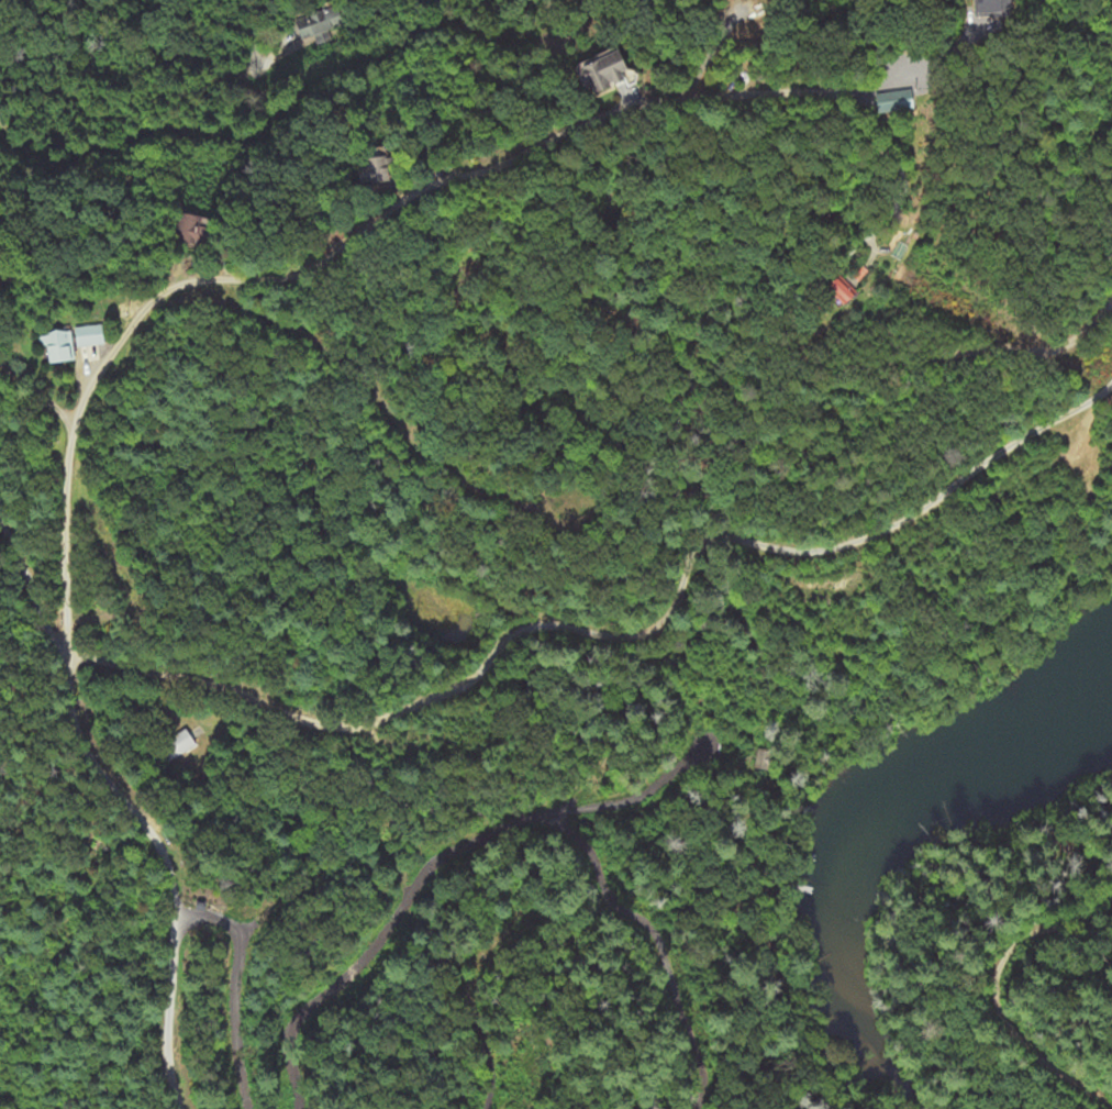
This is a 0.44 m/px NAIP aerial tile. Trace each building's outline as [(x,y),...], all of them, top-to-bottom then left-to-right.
[(1007,15),(1007,0),(973,0),(973,16),(1007,15)] [(615,51),(578,67),(590,95),(627,79),(615,51)] [(875,97),(880,116),(914,108),(909,88),(875,97)] [(868,271),(861,266),(852,278),(859,283),(868,271)] [(853,296),(838,280),(828,289),(843,306),(853,296)] [(66,329),(67,348),(96,347),(95,327),(66,329)] [(39,365),(65,364),(64,333),(31,334),(31,348),(38,347),(39,365)] [(175,757),(195,747),(188,732),(167,742),(175,757)]
